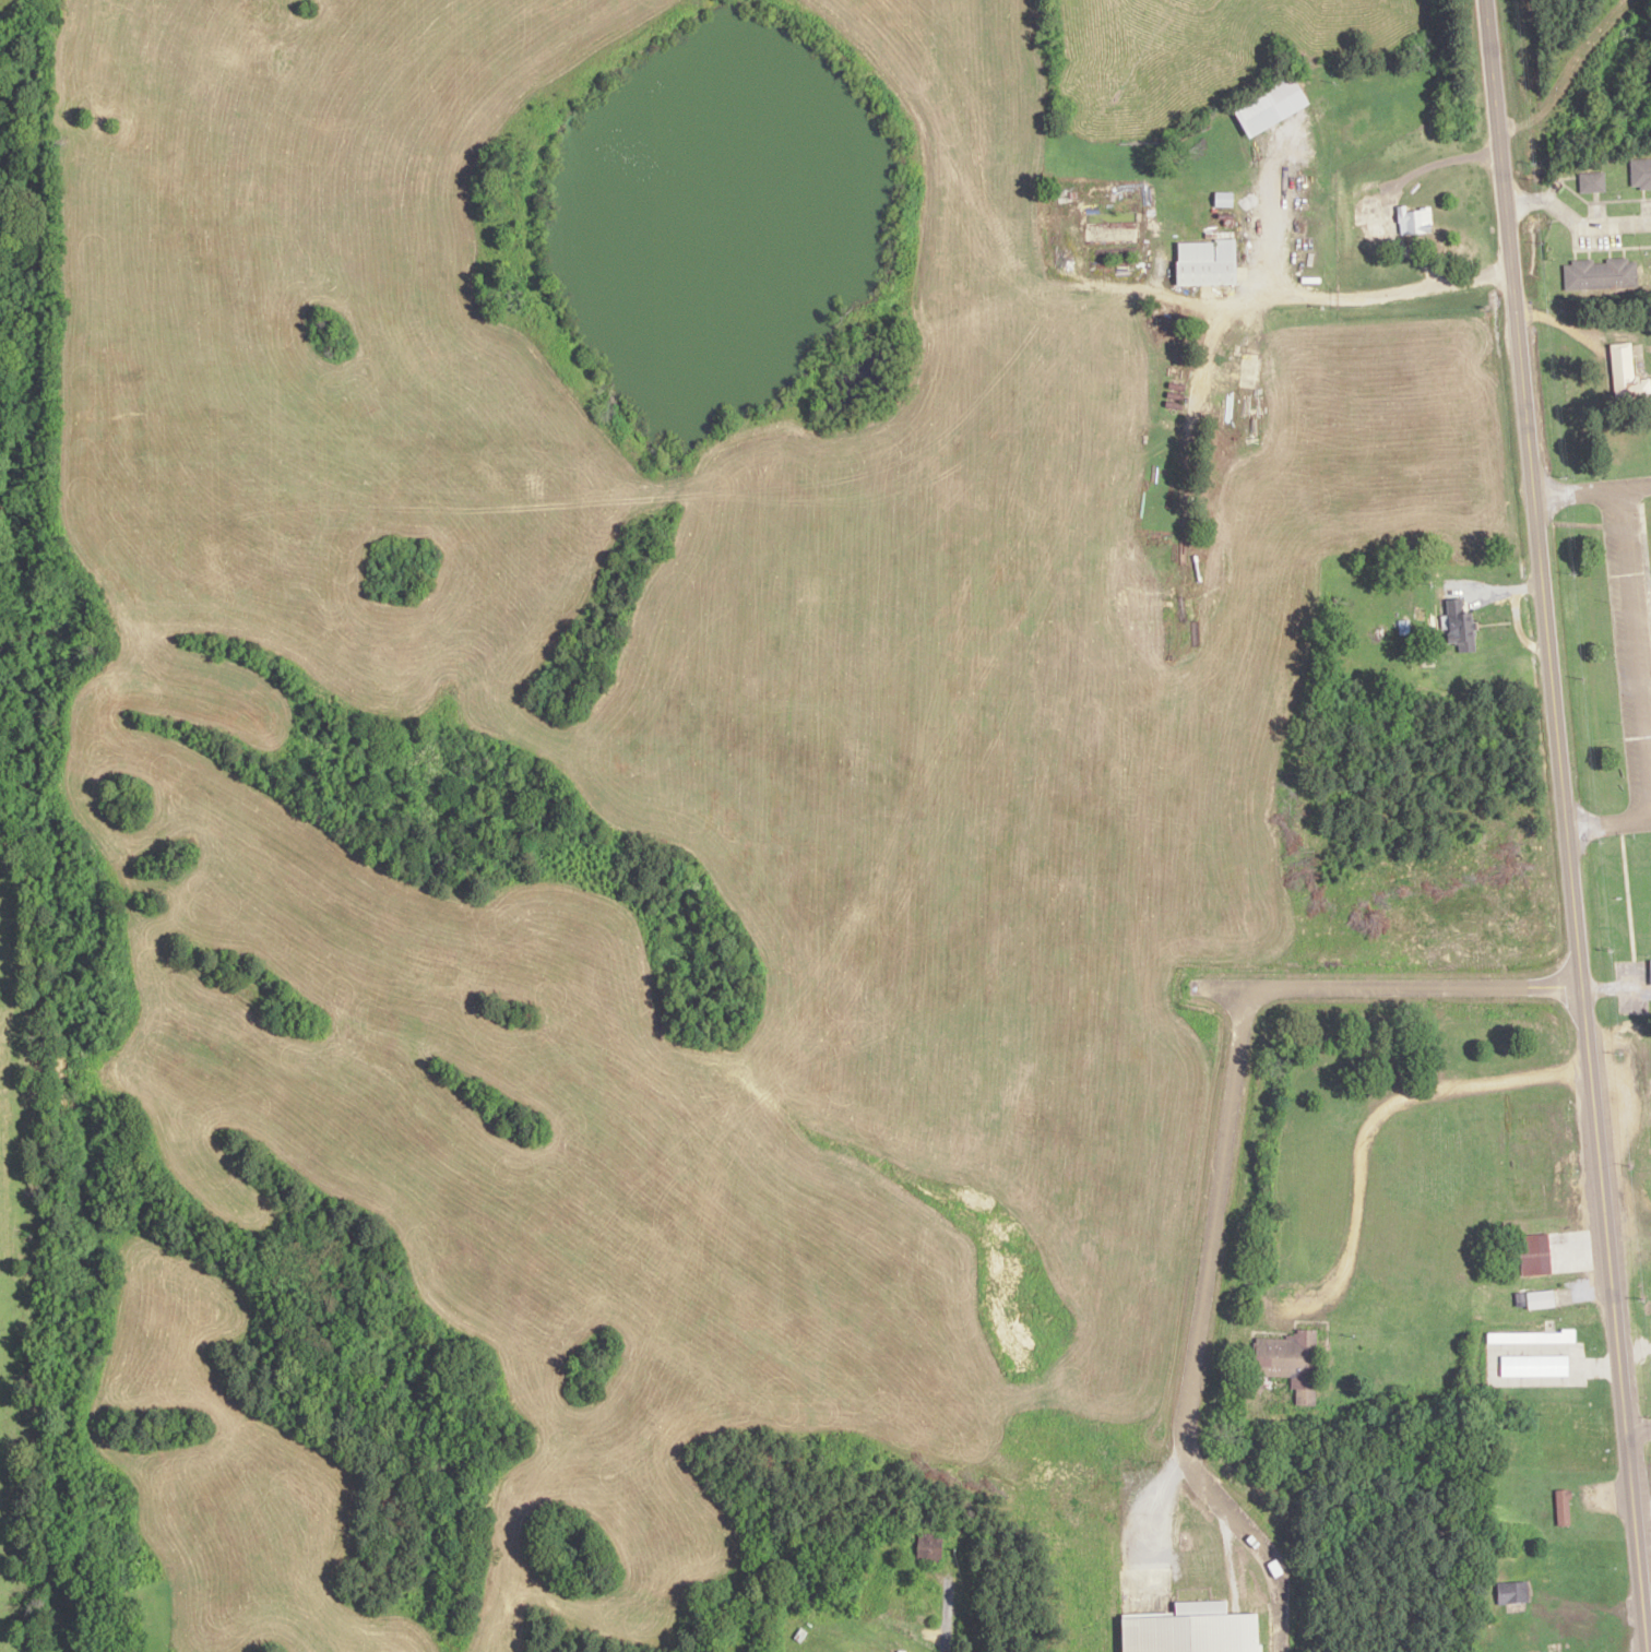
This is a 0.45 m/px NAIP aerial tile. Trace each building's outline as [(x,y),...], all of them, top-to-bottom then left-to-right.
[(1308,105),(1292,75),(1232,108),(1248,139),(1308,105)] [(1630,159),(1631,188),(1650,188),(1650,158),(1630,159)] [(1579,173),(1579,192),(1605,192),(1605,173),(1579,173)] [(1398,234),(1431,234),(1431,209),(1398,209),(1398,234)] [(1137,242),(1137,222),(1085,222),(1085,242),(1137,242)] [(1177,285),(1236,285),(1236,240),(1177,240),(1177,285)] [(1564,290),(1637,288),(1636,259),(1563,261),(1564,290)] [(1614,394),(1634,393),(1631,343),(1611,345),(1614,394)] [(1458,651),(1474,651),(1474,612),(1448,612),(1448,643),(1458,643),(1458,651)] [(1519,1235),(1520,1275),(1551,1274),(1549,1233),(1519,1235)] [(1526,1291),(1526,1308),(1554,1308),(1554,1291),(1526,1291)] [(1292,1404),(1315,1404),(1316,1375),(1323,1376),(1323,1358),(1316,1358),(1316,1329),(1296,1329),(1296,1339),(1255,1338),(1255,1376),(1293,1376),(1292,1404)] [(1570,1525),(1570,1489),(1556,1489),(1556,1525),(1570,1525)] [(941,1561),(941,1534),(917,1534),(917,1561),(941,1561)] [(1497,1582),(1497,1603),(1528,1603),(1527,1582),(1497,1582)] [(1260,1613),(1226,1614),(1226,1600),(1174,1602),(1174,1615),(1121,1616),(1122,1651),(1261,1651),(1260,1613)]
